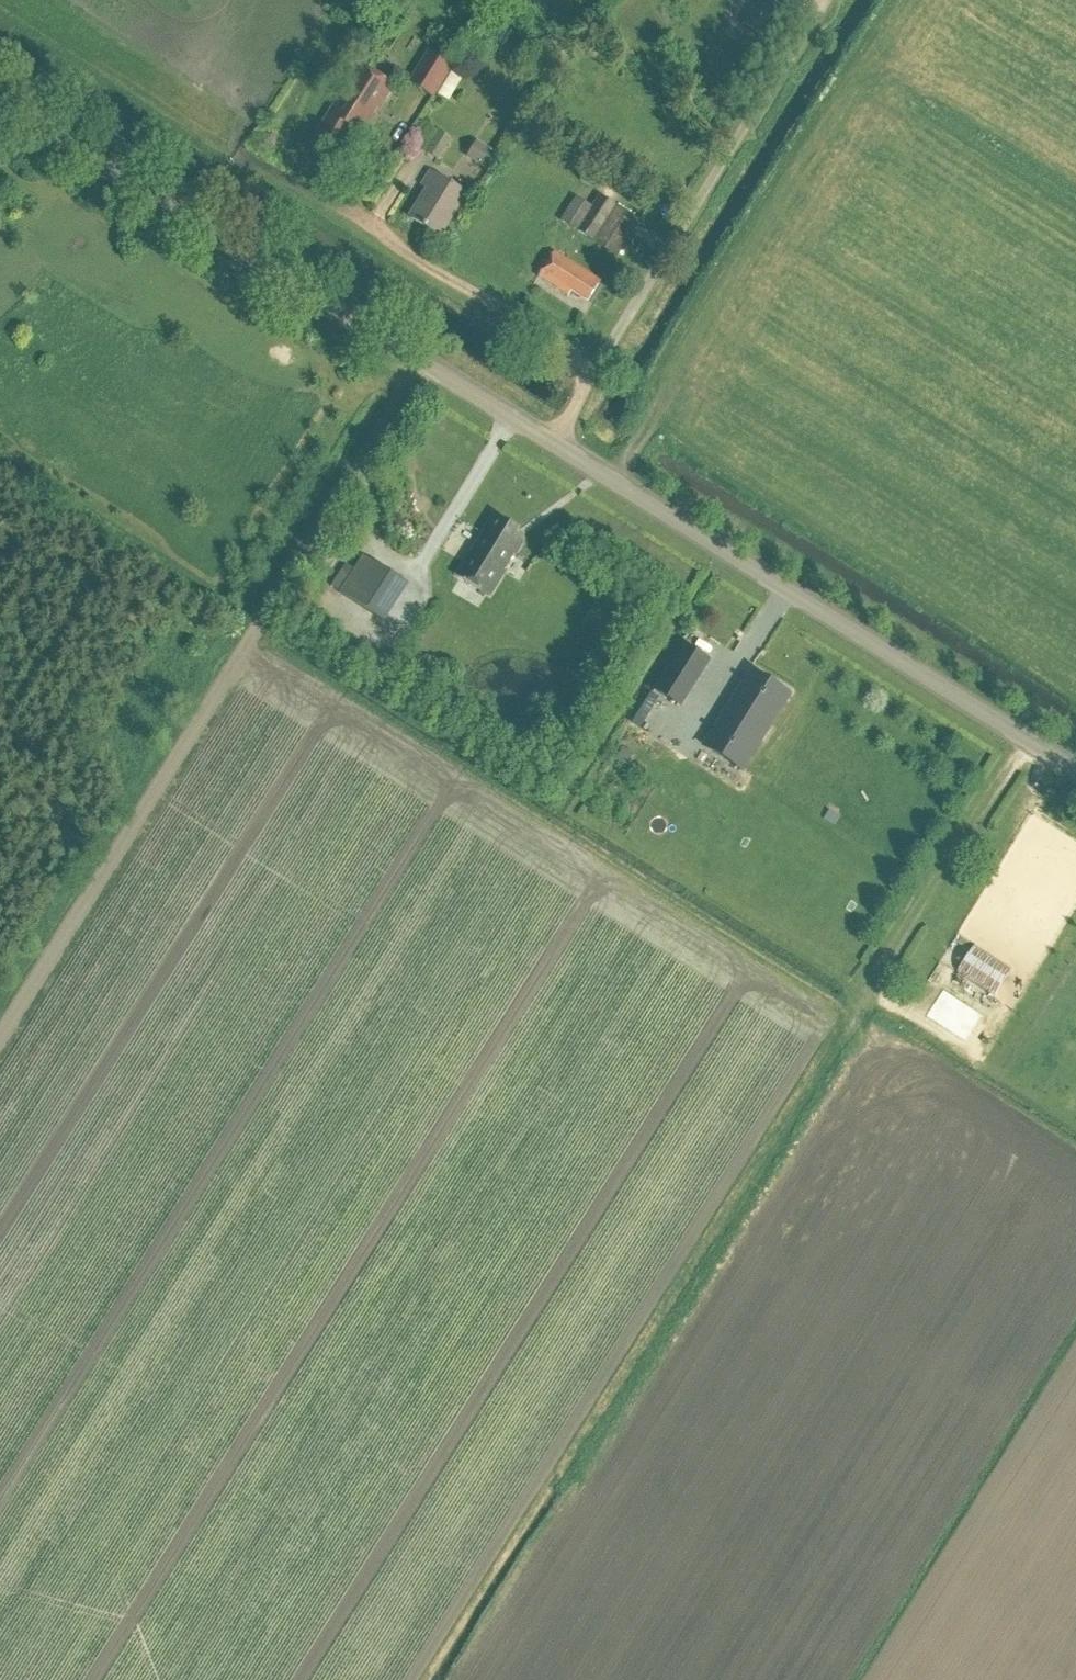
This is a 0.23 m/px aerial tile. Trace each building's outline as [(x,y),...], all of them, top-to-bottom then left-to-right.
[(783,12),(785,9),(772,0),(760,0),(745,24),(766,38),(767,39),(783,12)] [(405,82),(430,97),(449,65),(425,50),(405,82)] [(377,77),(395,88),(406,72),(387,60),(377,77)] [(309,152),(329,165),(350,130),(360,136),(390,85),(355,65),(313,135),(318,138),(309,152)] [(710,109),(727,111),(728,102),(723,101),(724,94),(712,93),(710,109)] [(424,152),(438,160),(450,140),(436,132),(424,152)] [(474,140),(464,157),(486,170),(496,153),(474,140)] [(427,190),(410,218),(438,236),(464,194),(429,172),(420,185),(427,190)] [(560,221),(615,258),(638,221),(583,186),(560,221)] [(568,289),(587,301),(598,282),(554,254),(539,278),(565,294),(568,289)] [(386,459),(398,466),(403,458),(391,450),(386,459)] [(487,597),(521,543),(512,537),(516,529),(491,514),(453,576),(487,597)] [(328,568),(334,559),(321,551),(315,560),(328,568)] [(386,622),(409,586),(361,556),(338,593),(386,622)] [(627,666),(615,680),(641,703),(653,690),(627,666)] [(668,672),(654,694),(674,707),(679,710),(693,687),(688,684),(668,672)] [(761,738),(755,735),(763,721),(769,725),(788,695),(767,682),(763,690),(746,680),(732,703),(738,706),(730,720),(724,716),(705,747),(742,770),(761,738)] [(974,947),(958,973),(996,997),(1012,971),(974,947)]
